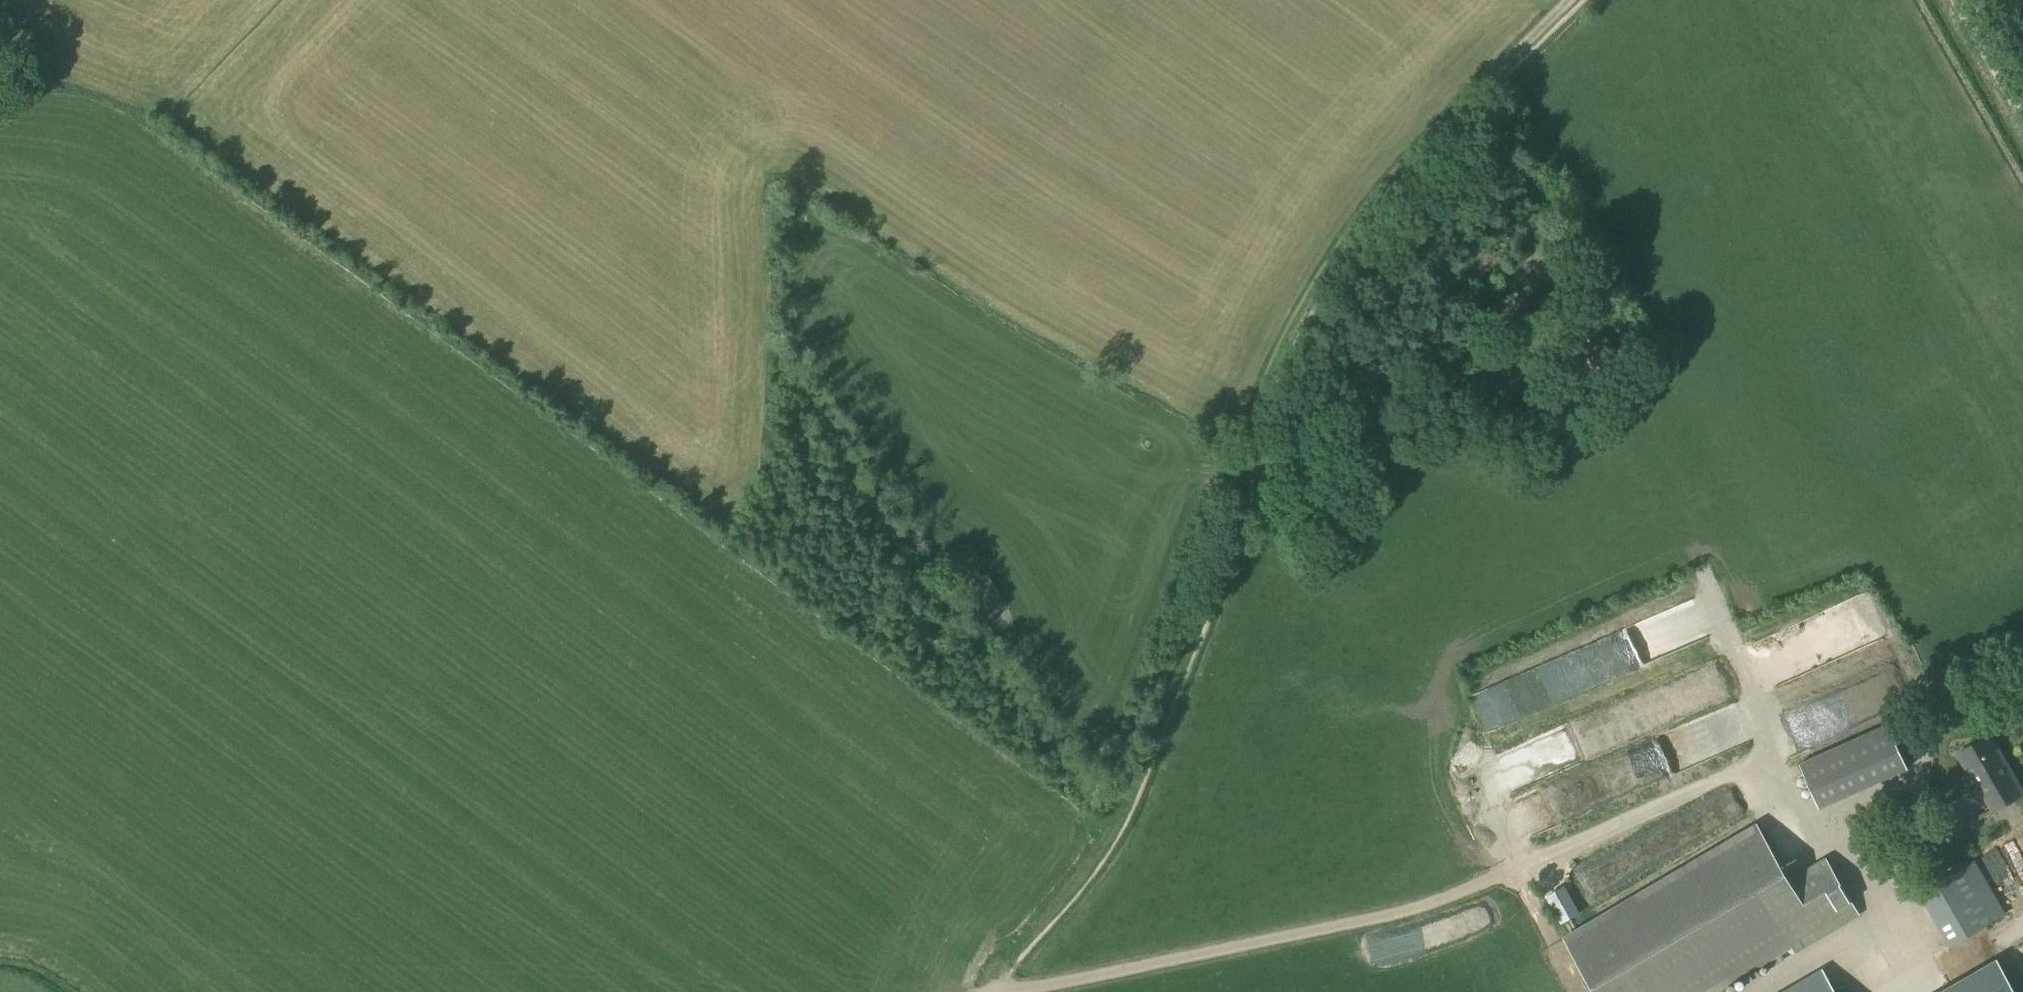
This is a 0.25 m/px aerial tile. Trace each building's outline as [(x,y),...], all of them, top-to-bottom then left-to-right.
[(981,577),(973,564),(958,573),(966,587),(961,590),(980,621),(1006,605),(986,574),(981,577)] [(1888,723),(1801,763),(1820,807),(1908,767),(1888,723)] [(1988,735),(1957,754),(1979,790),(1980,789),(1993,811),(2022,794),(2022,790),(2003,756),(2001,757),(1988,735)] [(1954,824),(1958,833),(1979,822),(1974,814),(1954,824)] [(1757,822),(1563,937),(1595,991),(1718,991),(1792,948),(1796,954),(1861,915),(1826,857),(1791,878),(1757,822)] [(1951,948),(1996,920),(1964,865),(1919,892),(1951,948)] [(1998,962),(1945,991),(2015,991),(1998,962)] [(1782,991),(1836,991),(1823,968),(1782,991)]
